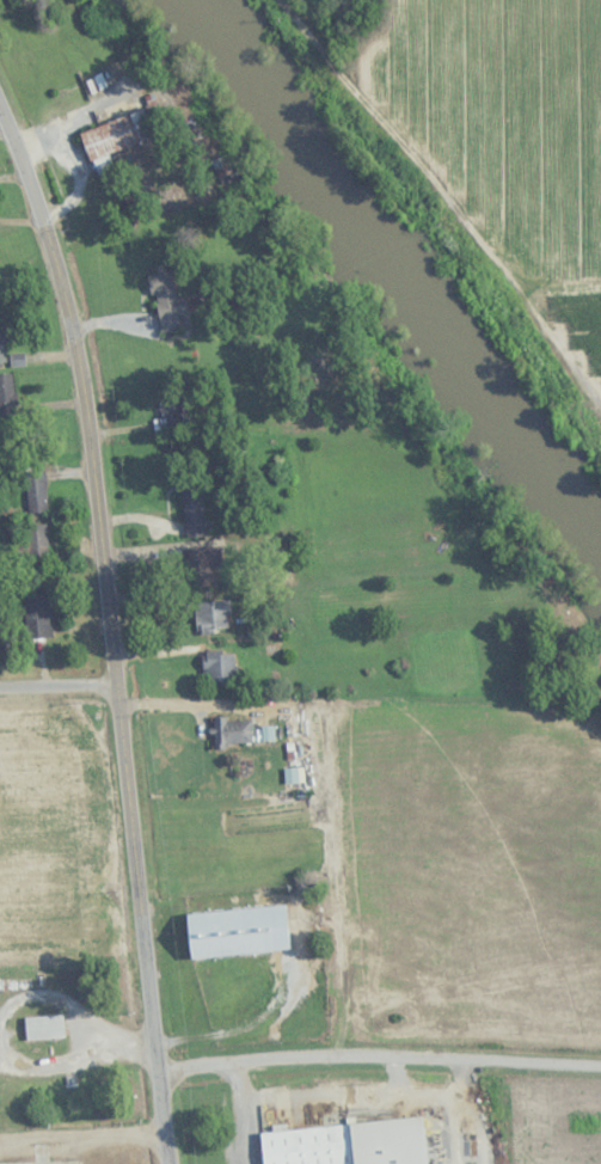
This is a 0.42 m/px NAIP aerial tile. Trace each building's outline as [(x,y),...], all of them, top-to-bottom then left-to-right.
[(81,129),(94,174),(113,168),(109,152),(141,142),(133,113),(81,129)] [(179,312),(188,312),(187,297),(175,298),(172,270),(152,272),(158,331),(180,328),(179,312)] [(4,320),(0,321),(0,361),(9,360),(4,320)] [(16,414),(16,373),(0,373),(0,414),(16,414)] [(177,397),(162,395),(160,420),(174,422),(177,397)] [(26,512),(48,512),(48,471),(26,471),(26,512)] [(202,472),(182,473),(185,537),(205,536),(202,472)] [(25,556),(49,556),(49,524),(25,524),(25,556)] [(211,585),(210,566),(222,566),(221,548),(188,548),(188,585),(211,585)] [(23,596),(24,638),(51,637),(51,595),(23,596)] [(196,631),(230,631),(230,600),(196,600),(196,631)] [(205,681),(236,681),(236,652),(205,652),(205,681)] [(215,719),(215,744),(252,744),(252,719),(215,719)] [(187,912),(190,958),(290,951),(286,905),(187,912)] [(25,1016),(25,1039),(64,1039),(64,1016),(25,1016)] [(263,1163),(419,1163),(413,1116),(259,1135),(263,1163)]
